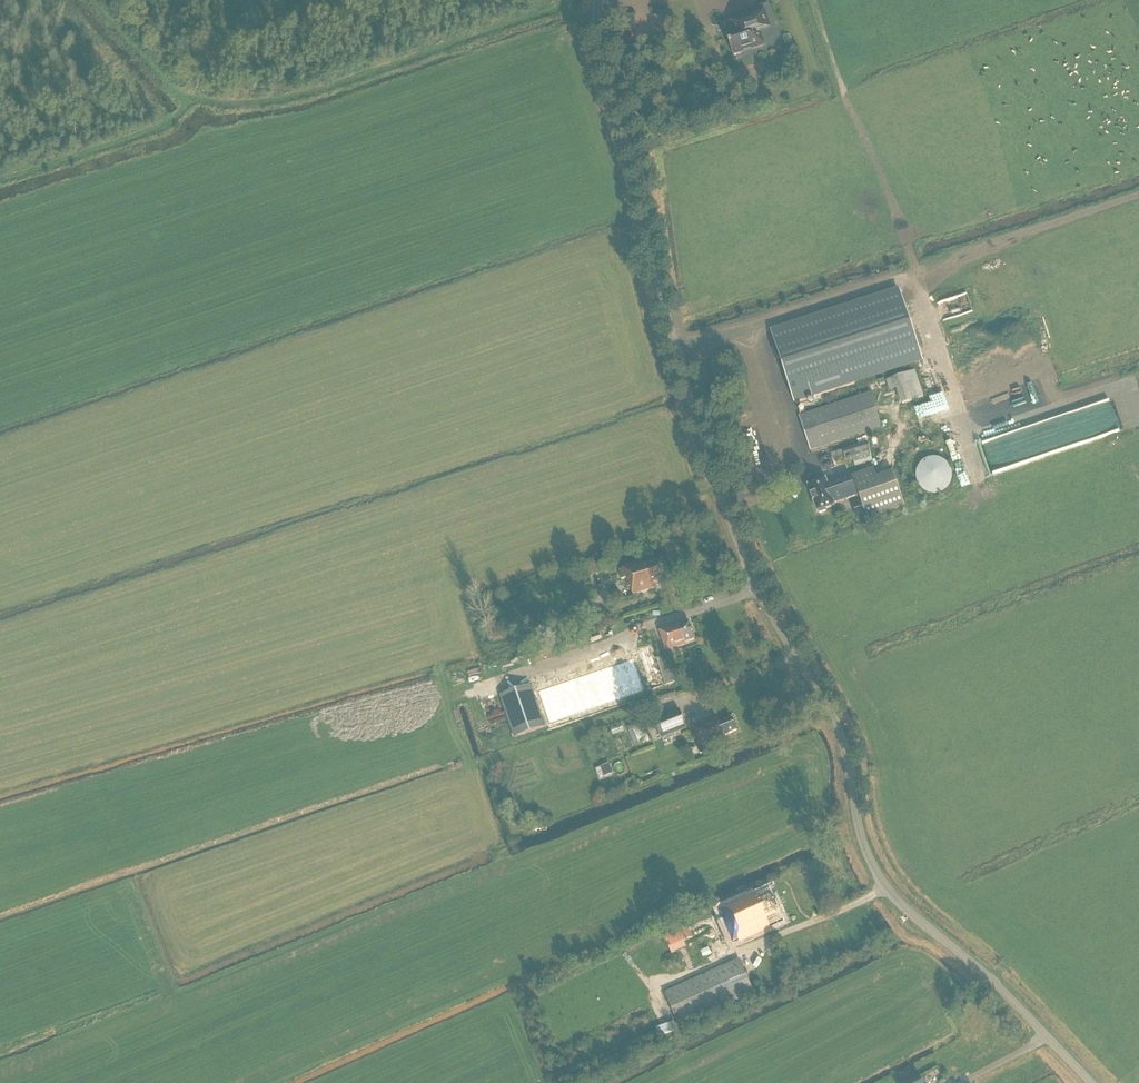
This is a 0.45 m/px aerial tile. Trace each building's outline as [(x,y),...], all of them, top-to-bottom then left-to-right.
[(659,30),(669,28),(663,6),(654,8),(659,30)] [(764,11),(731,22),(736,38),(739,37),(740,40),(729,44),(733,55),(743,51),(743,50),(750,47),(751,47),(752,49),(764,45),(760,34),(757,35),(756,29),(769,25),(764,11)] [(898,289),(769,331),(793,402),(922,360),(898,289)] [(914,371),(886,380),(889,389),(896,386),(902,404),(923,397),(914,371)] [(811,450),(881,427),(870,393),(799,416),(811,450)] [(845,459),(871,451),(868,442),(843,450),(843,451),(832,454),(834,460),(845,457),(845,459)] [(948,458),(921,458),(920,491),(947,492),(948,458)] [(874,468),(852,475),(867,518),(905,505),(893,472),(877,477),(874,468)] [(850,474),(831,480),(831,481),(827,483),(826,479),(808,485),(817,512),(819,511),(819,513),(825,511),(825,509),(835,506),(834,504),(857,496),(850,474)] [(626,578),(629,587),(630,587),(633,595),(656,587),(655,583),(669,579),(663,559),(648,564),(647,559),(623,567),(623,570),(619,571),(621,579),(626,578)] [(553,615),(547,616),(550,624),(556,622),(553,615)] [(679,626),(678,624),(659,630),(666,651),(685,644),(684,643),(695,639),(689,622),(679,626)] [(510,735),(635,701),(627,671),(635,668),(642,693),(676,683),(668,655),(657,658),(654,647),(498,689),(510,735)] [(660,703),(678,698),(676,693),(658,698),(660,703)] [(661,738),(674,733),(686,728),(678,710),(654,720),(661,738)] [(700,754),(705,752),(706,753),(728,744),(725,736),(736,732),(731,720),(720,724),(717,717),(693,727),(701,746),(697,747),(700,754)] [(640,742),(649,739),(643,722),(634,726),(635,729),(640,742)] [(613,774),(609,763),(601,767),(605,777),(613,774)] [(733,945),(785,922),(770,889),(755,896),(754,894),(719,910),(723,920),(722,921),(733,945)] [(687,924),(677,928),(676,925),(661,931),(672,953),(686,947),(683,941),(693,937),(687,924)] [(679,1025),(753,992),(739,959),(664,992),(679,1025)]
